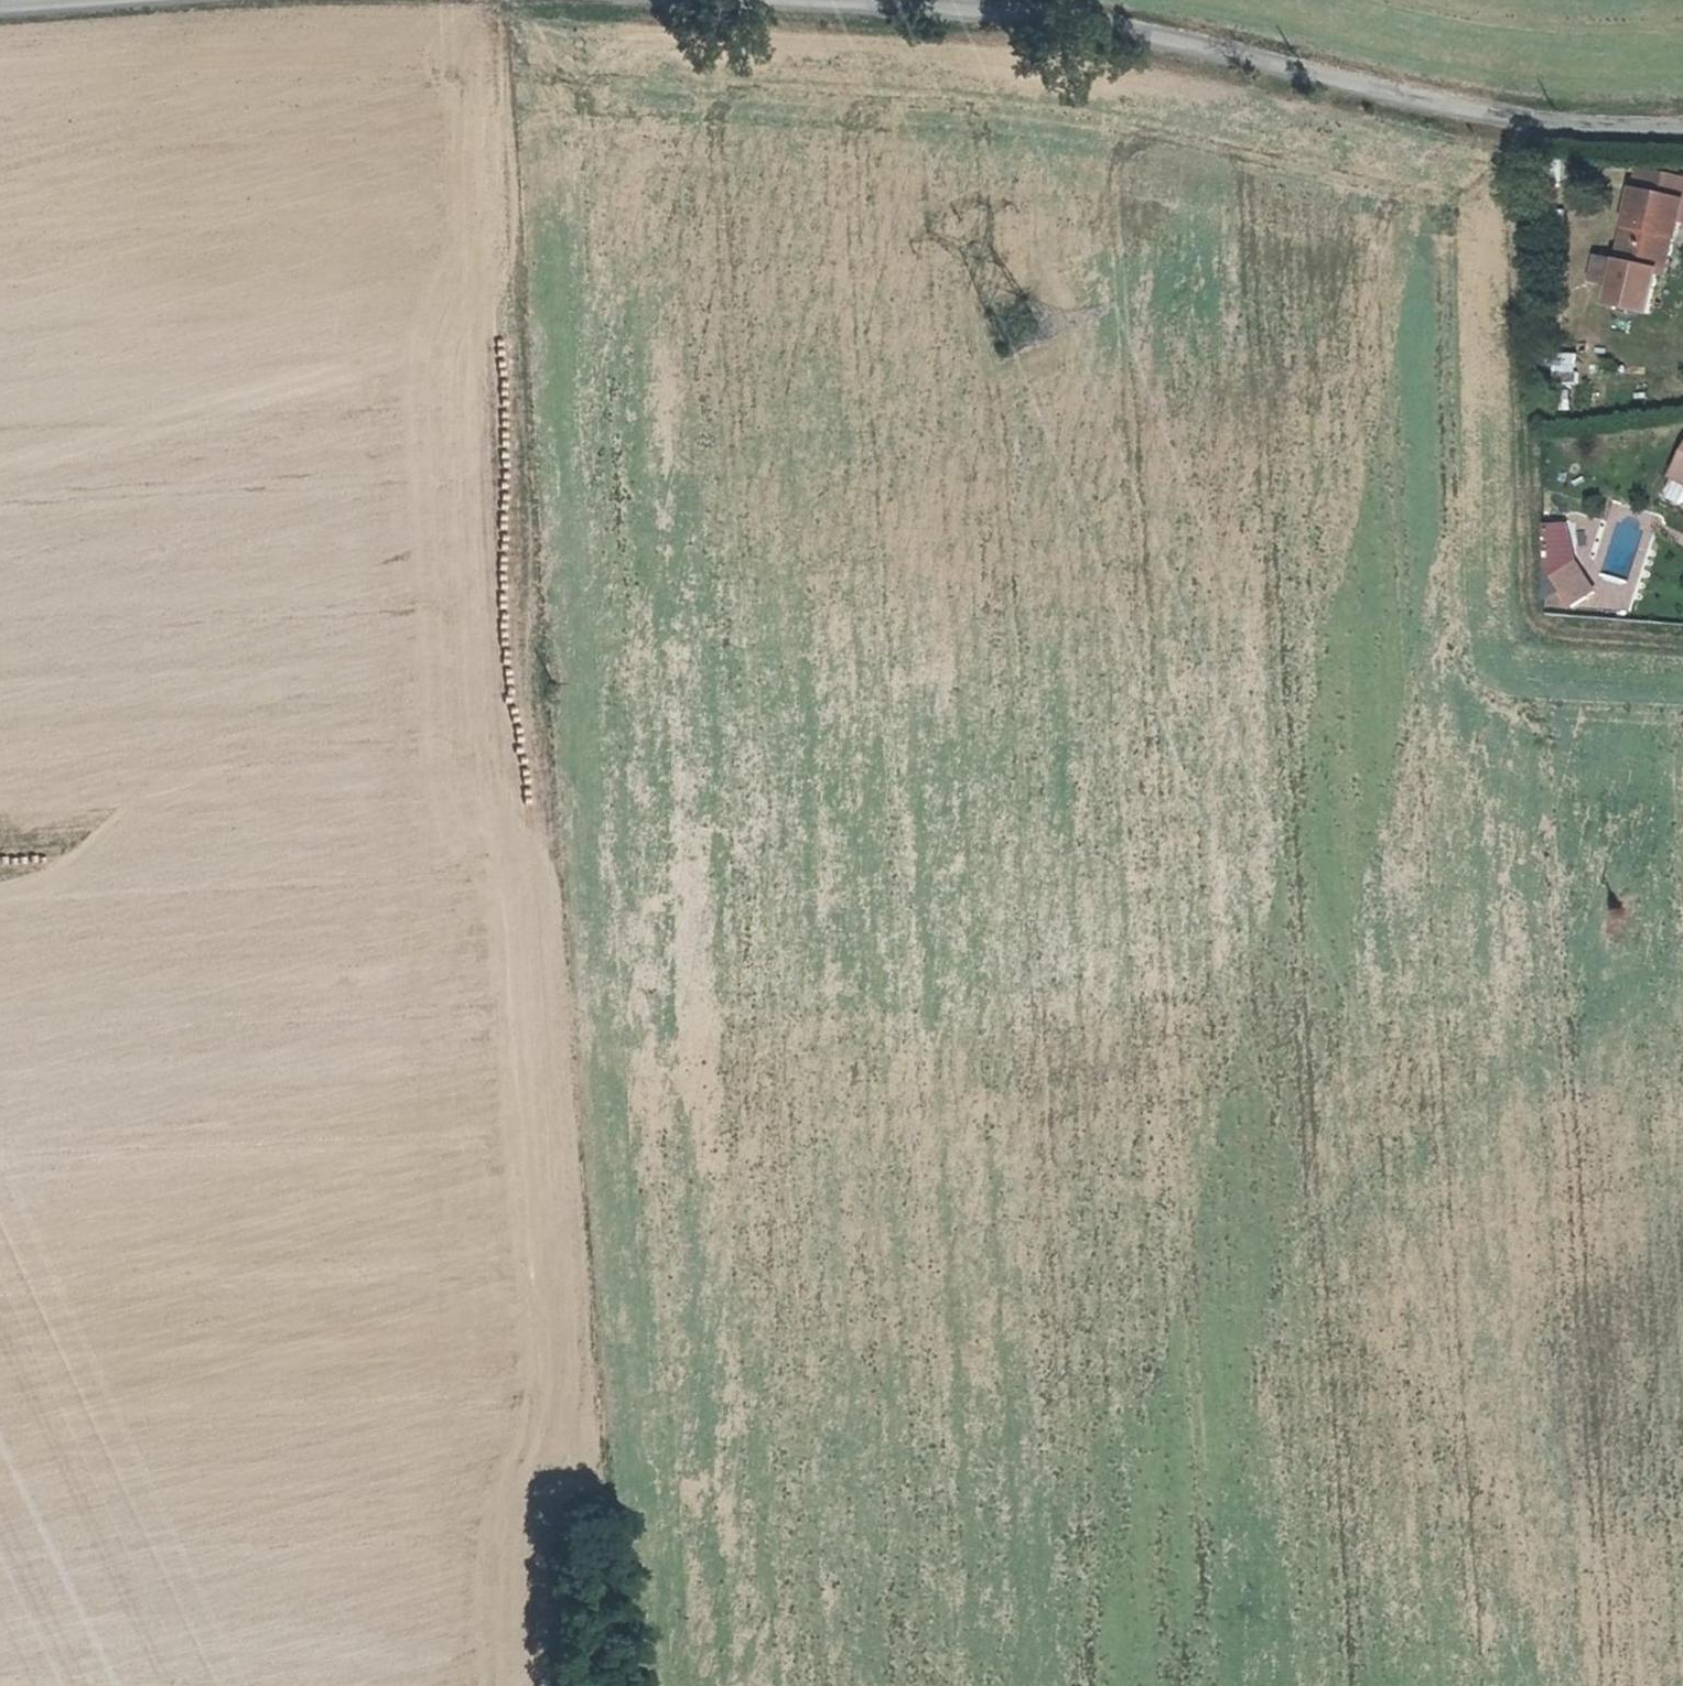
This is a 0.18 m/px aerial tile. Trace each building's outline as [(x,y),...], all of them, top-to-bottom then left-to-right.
[(1646,183),(1622,276),(1601,270),(1595,291),(1617,297),(1611,316),(1650,327),(1670,249),(1679,251),(1682,235),(1682,193),(1646,183)] [(1670,496),(1670,500),(1671,504),(1675,506),(1681,510),(1682,510),(1682,469),(1670,496)] [(1572,585),(1553,597),(1564,616),(1587,601),(1570,573),(1566,576),(1572,585)] [(1572,585),(1566,576),(1548,589),(1553,597),(1572,585)]
